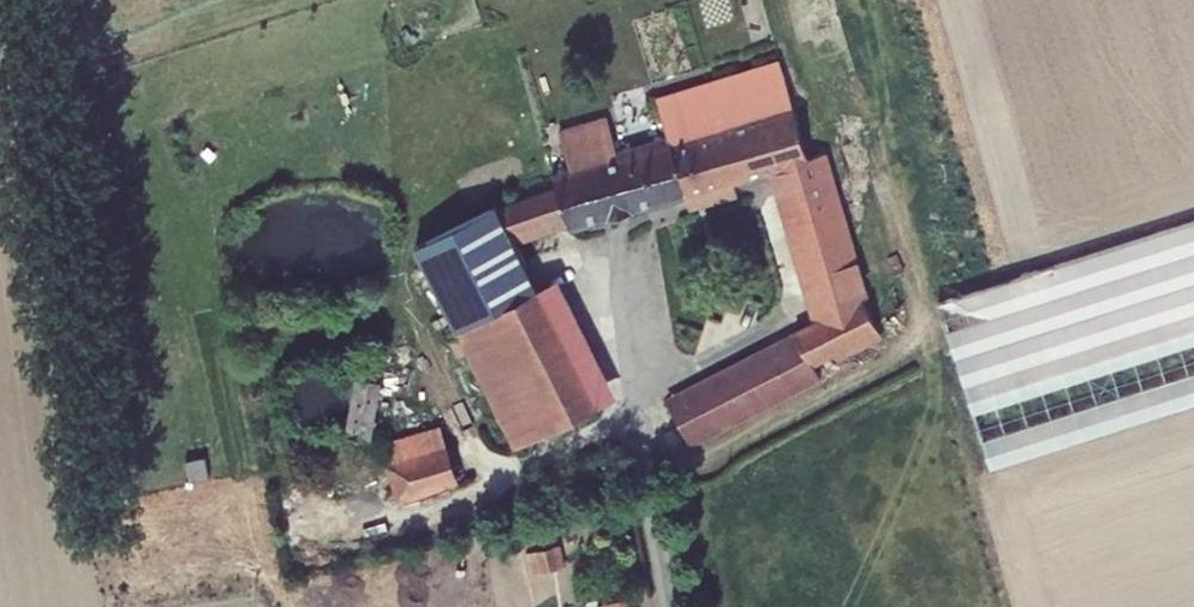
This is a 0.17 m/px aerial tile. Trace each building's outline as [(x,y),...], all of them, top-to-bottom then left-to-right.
[(666,135),(686,196),(690,209),(738,196),(734,183),(772,172),(816,322),(666,398),(690,446),(821,379),(815,366),(833,357),(836,363),(883,339),(863,299),(866,297),(823,152),(808,157),(779,58),(655,97),(666,135)] [(556,186),(569,225),(570,229),(686,196),(666,135),(617,151),(606,115),(558,129),(570,167),(552,173),(556,186)] [(569,225),(556,186),(497,206),(415,246),(456,331),(538,290),(536,286),(515,242),(569,225)] [(939,301),(990,468),(1193,403),(1193,220),(939,301)] [(536,286),(538,290),(597,407),(617,397),(558,277),(536,286)] [(538,290),(456,331),(459,336),(449,341),(456,357),(467,352),(516,448),(597,407),(538,290)] [(355,372),(346,425),(348,426),(347,433),(372,437),(383,376),(355,372)] [(439,427),(380,447),(398,502),(459,482),(439,427)] [(561,544),(527,551),(532,573),(565,566),(561,544)]
